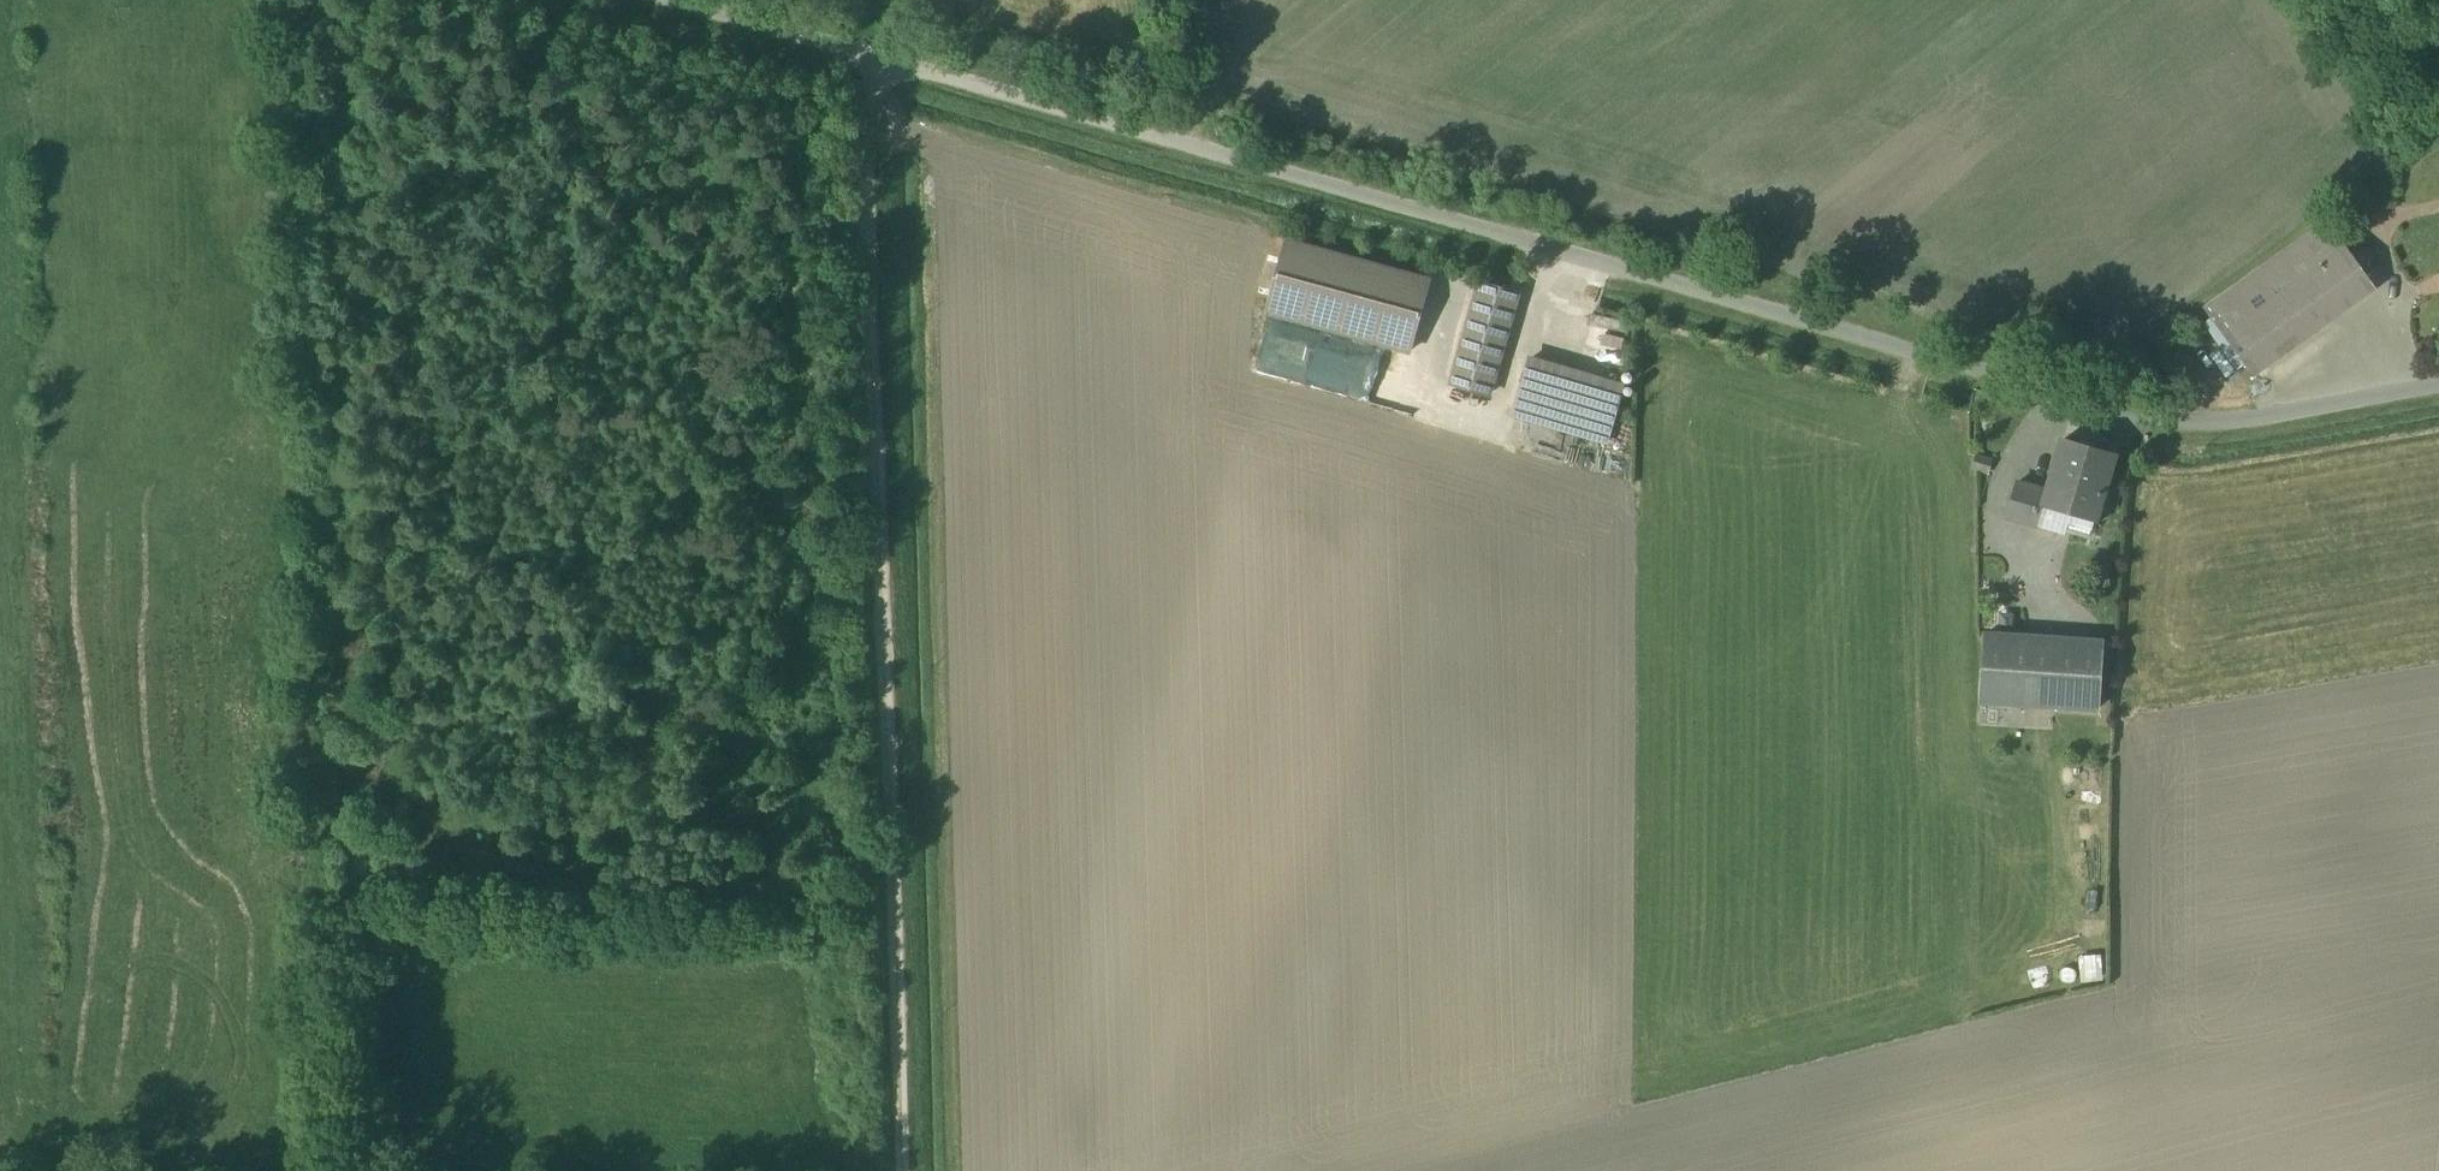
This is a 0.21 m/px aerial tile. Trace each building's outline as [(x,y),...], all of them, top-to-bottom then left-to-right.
[(2234,379),(2361,289),(2315,224),(2187,314),(2234,379)] [(1287,242),(1268,313),(1409,352),(1428,280),(1287,242)] [(1510,292),(1466,281),(1440,384),(1484,395),(1510,292)] [(1607,385),(1518,360),(1502,417),(1591,441),(1607,385)] [(2044,506),(2068,513),(2095,521),(2115,455),(2063,440),(2048,492),(2044,506)] [(2044,506),(2048,492),(2017,483),(2007,516),(2063,532),(2068,513),(2044,506)] [(2103,642),(1986,635),(1981,701),(2098,709),(2103,642)]
